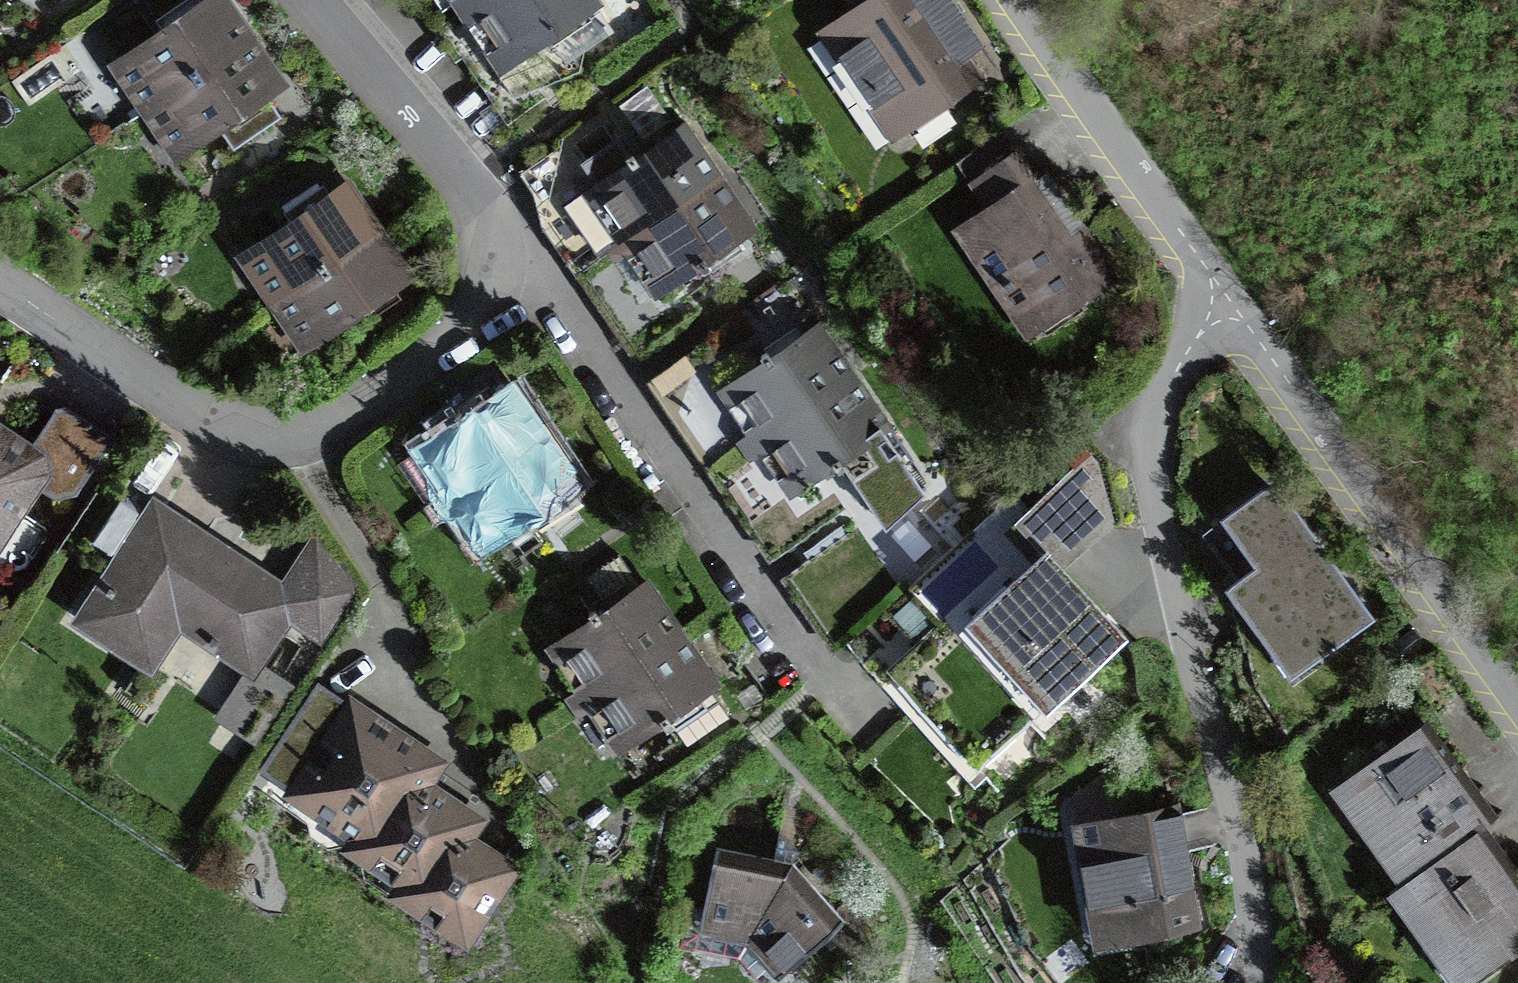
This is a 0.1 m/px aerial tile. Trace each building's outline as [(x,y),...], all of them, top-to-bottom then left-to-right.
[(154,104),(247,41),(219,0),(209,0),(123,58),(154,104)] [(452,3),(458,13),(473,3),(477,0),(455,0),(455,1),(452,3)] [(589,0),(477,0),(473,3),(510,58),(591,2),(589,0)] [(836,25),(903,125),(981,72),(970,55),(983,46),(951,2),(929,17),(917,0),(867,0),(869,3),(836,25)] [(247,41),(154,104),(184,150),(217,127),(233,147),(280,116),(265,95),(278,86),(247,41)] [(1004,201),(971,224),(1038,323),(1116,270),(1083,221),(1073,228),(1039,179),(1050,172),(1045,165),(1034,172),(1004,128),(971,151),(1004,201)] [(598,250),(604,245),(608,251),(712,181),(679,132),(671,137),(637,160),(632,152),(628,155),(617,139),(582,162),(596,182),(566,202),(598,250)] [(712,181),(608,251),(614,259),(636,244),(665,286),(699,263),(704,271),(710,266),(705,259),(745,229),(712,181)] [(281,296),(374,232),(343,187),(250,250),(281,296)] [(405,278),(374,232),(281,296),(312,341),(405,278)] [(744,450),(847,380),(813,330),(772,358),(767,351),(761,355),(766,362),(732,385),(760,427),(738,442),(744,450)] [(838,469),(844,465),(864,493),(886,526),(923,492),(905,465),(913,460),(887,422),(879,427),(847,380),(744,450),(749,458),(771,443),(799,485),(833,462),(838,469)] [(431,500),(437,508),(540,438),(507,388),(465,417),(460,409),(454,413),(459,421),(425,444),(454,485),(431,500)] [(25,566),(46,535),(44,527),(13,506),(6,508),(5,502),(19,481),(24,484),(33,483),(38,474),(66,493),(75,491),(107,443),(56,410),(29,451),(0,432),(0,572),(25,566)] [(540,438),(437,508),(443,517),(465,502),(493,543),(527,520),(532,529),(538,524),(533,516),(574,488),(540,438)] [(1114,522),(1097,461),(1090,452),(1014,520),(1060,571),(1114,522)] [(1274,634),(1291,622),(1314,654),(1365,618),(1270,486),(1202,535),(1274,634)] [(217,640),(249,662),(289,602),(290,601),(283,597),(156,513),(87,616),(148,656),(177,613),(211,636),(208,640),(214,644),(217,640)] [(344,590),(316,547),(283,597),(290,601),(289,602),(322,624),(344,590)] [(973,616),(966,623),(997,658),(1043,710),(1111,649),(1033,563),(973,616)] [(572,707),(675,637),(641,587),(600,615),(595,607),(589,612),(594,619),(560,642),(588,683),(566,698),(572,707)] [(1043,710),(997,658),(966,623),(952,635),(909,587),(855,636),(976,770),(1032,720),(1043,710)] [(177,613),(148,656),(230,711),(259,668),(249,662),(217,640),(214,644),(208,640),(211,636),(177,613)] [(729,716),(675,637),(572,707),(577,715),(599,700),(628,742),(661,719),(667,727),(672,724),(686,745),(729,716)] [(259,668),(228,714),(252,730),(280,687),(259,668)] [(368,842),(369,843),(418,769),(413,761),(329,705),(297,754),(322,770),(304,797),(368,842)] [(1389,891),(1390,893),(1486,824),(1494,818),(1474,792),(1467,797),(1458,785),(1463,777),(1461,768),(1454,764),(1445,766),(1417,728),(1350,776),(1383,823),(1367,835),(1401,882),(1389,891)] [(421,772),(418,769),(369,843),(362,853),(463,920),(492,876),(435,793),(416,780),(421,772)] [(1099,940),(1194,923),(1173,807),(1109,818),(1114,843),(1083,849),(1099,940)] [(1486,824),(1390,893),(1425,941),(1441,929),(1475,976),(1517,945),(1517,893),(1493,858),(1501,853),(1482,828),(1487,824),(1486,824)] [(704,907),(688,904),(680,945),(737,958),(753,929),(789,969),(844,919),(791,861),(716,846),(704,907)]
